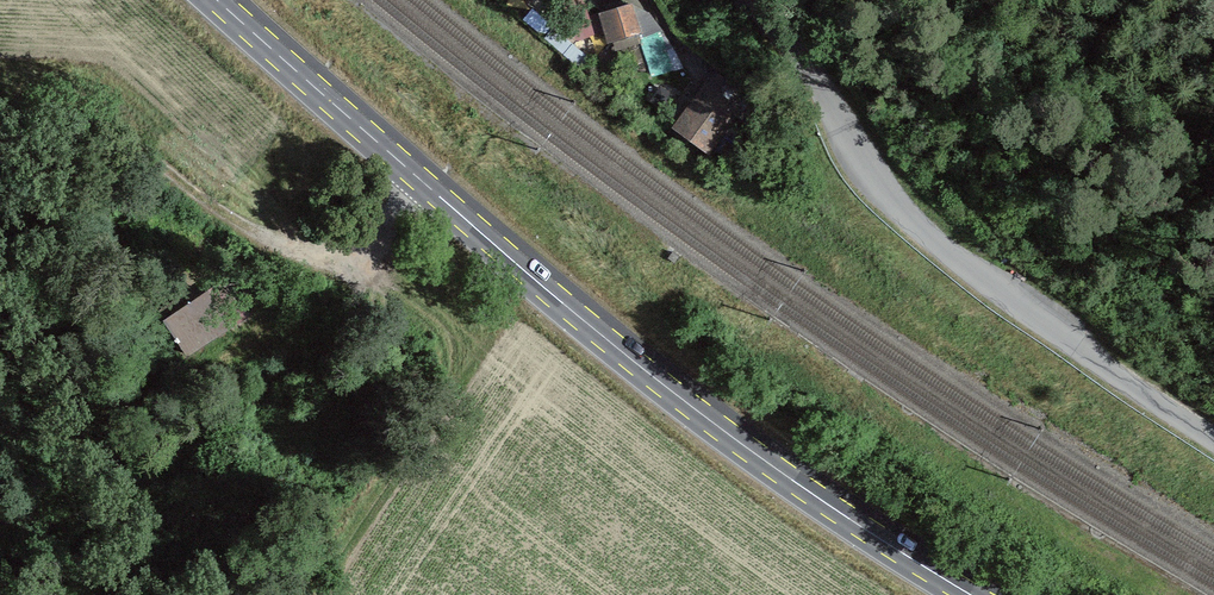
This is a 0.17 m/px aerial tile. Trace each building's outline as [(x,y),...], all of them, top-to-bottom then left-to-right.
[(638,33),(631,9),(602,18),(609,42),(638,33)] [(652,76),(682,67),(670,28),(641,37),(652,76)] [(747,101),(714,77),(676,130),(708,154),(747,101)] [(161,319),(188,359),(249,320),(222,279),(161,319)]
